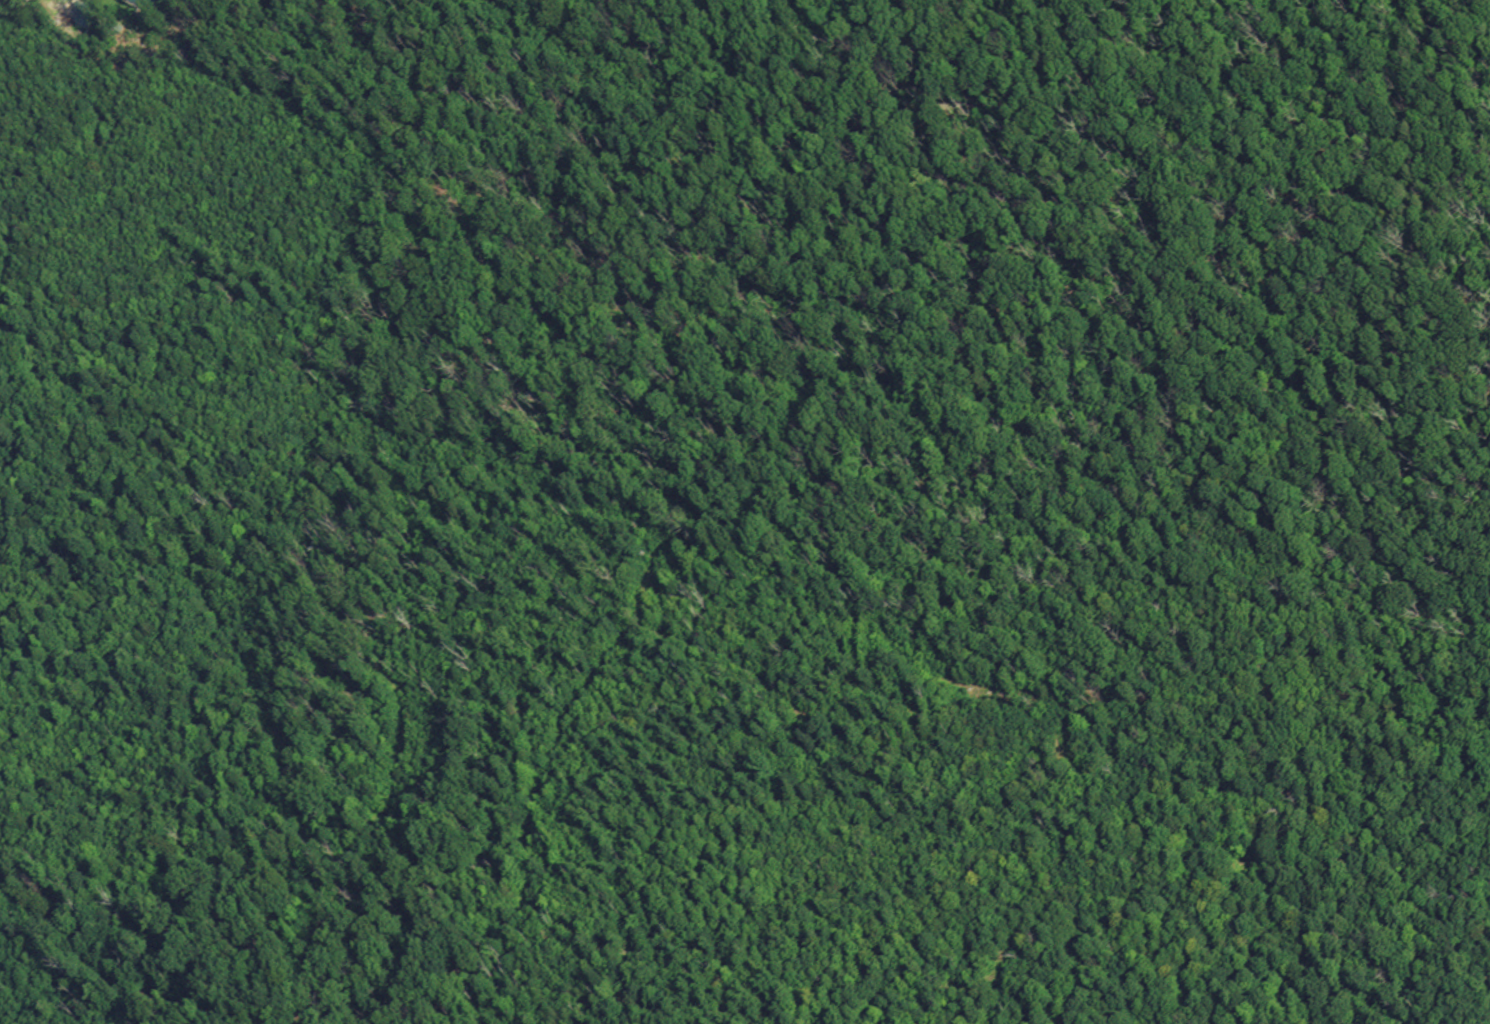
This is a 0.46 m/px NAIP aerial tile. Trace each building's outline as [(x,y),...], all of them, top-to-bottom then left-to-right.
[(73,21),(89,26),(94,11),(84,8),(87,0),(75,0),(72,8),(77,10),(73,21)] [(152,10),(124,0),(156,0),(152,10)]
